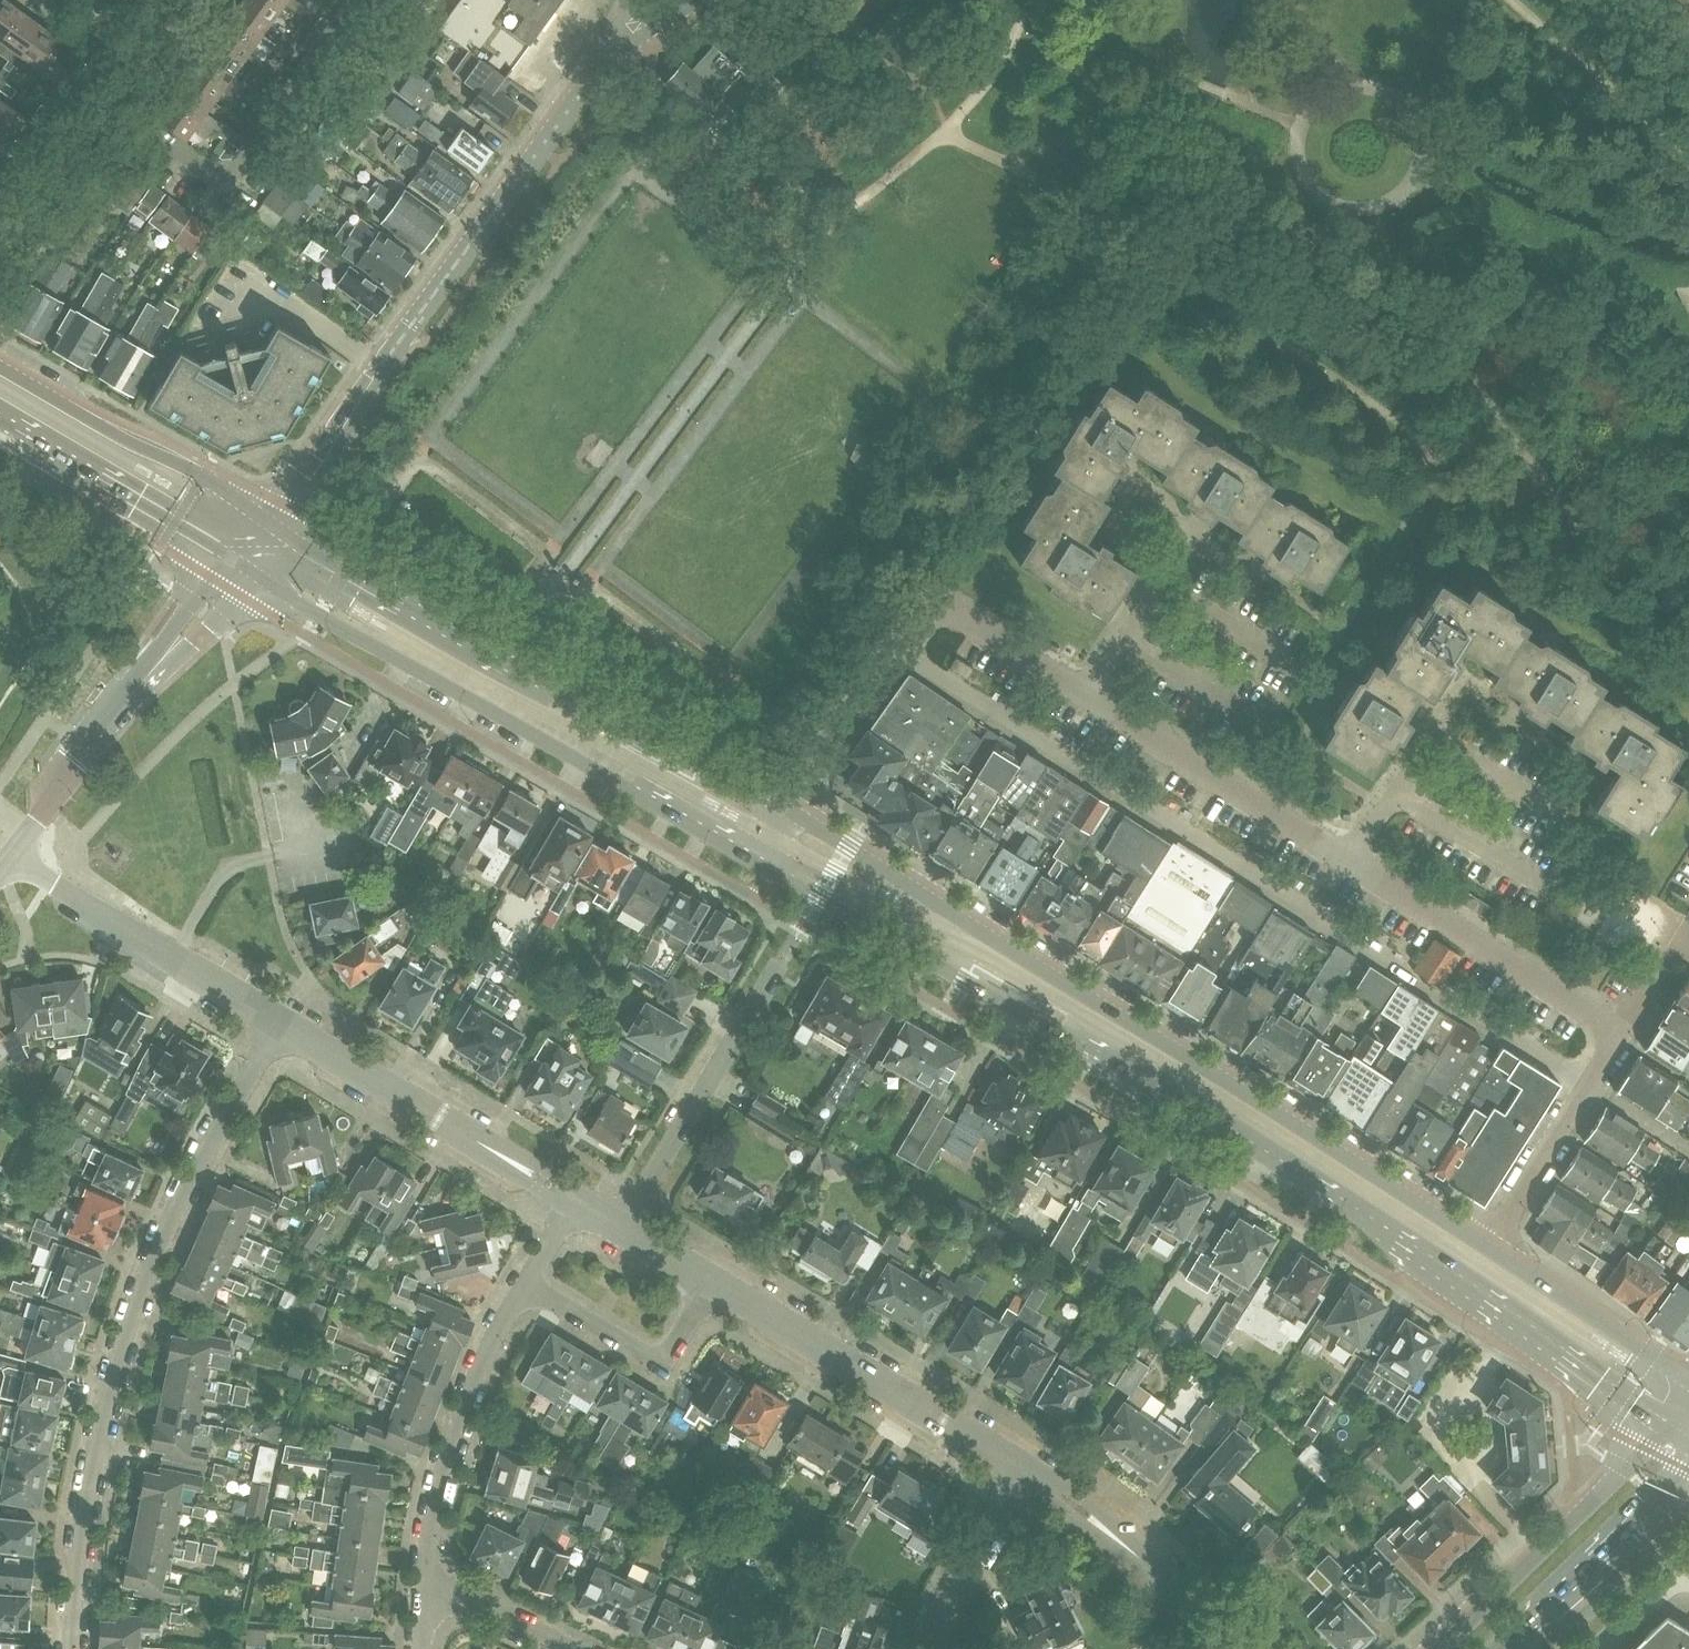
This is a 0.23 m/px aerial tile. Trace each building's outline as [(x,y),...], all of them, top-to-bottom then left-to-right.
[(2,41),(24,11),(9,0),(1,0),(0,1),(0,44),(2,41)] [(242,1),(271,22),(285,32),(292,21),(294,23),(301,14),(299,12),(298,12),(282,0),(242,0),(242,1)] [(298,12),(299,12),(301,14),(307,6),(304,4),(299,0),(282,0),(298,12)] [(470,49),(503,73),(507,76),(507,75),(561,0),(459,0),(440,27),(470,49)] [(242,1),(227,20),(270,51),(276,42),(263,33),(271,22),(242,1)] [(8,59),(3,66),(11,71),(15,64),(22,56),(44,25),(24,11),(2,41),(0,44),(0,53),(8,59)] [(321,15),(314,25),(316,26),(322,30),(323,31),(330,21),(329,20),(321,15)] [(227,20),(213,40),(242,61),(251,49),(264,59),(270,51),(227,20)] [(22,56),(15,64),(27,73),(25,76),(32,82),(41,69),(62,39),(44,25),(22,56)] [(41,69),(61,84),(58,87),(65,93),(87,63),(79,58),(82,53),(62,39),(41,69)] [(213,40),(200,58),(242,89),(248,81),(234,72),(242,61),(213,40)] [(716,48),(694,71),(685,63),(667,83),(703,115),(719,97),(720,96),(729,98),(753,119),(771,99),(776,103),(779,106),(781,103),(773,97),(784,85),(776,77),(756,59),(740,45),(729,57),(714,43),(712,44),(716,48)] [(502,124),(518,102),(504,92),(506,90),(504,88),(511,78),(507,75),(507,76),(503,73),(470,49),(454,70),(481,90),(472,102),(477,106),(476,108),(484,114),(485,112),(502,124)] [(200,58),(185,78),(215,100),(223,88),(236,97),(242,89),(200,58)] [(399,92),(423,110),(439,88),(415,70),(399,92)] [(185,78),(171,98),(213,128),(219,120),(206,111),(215,100),(185,78)] [(0,86),(0,90),(11,98),(17,89),(4,80),(0,86)] [(338,103),(363,122),(377,103),(352,84),(338,103)] [(385,109),(411,128),(420,114),(395,96),(385,109)] [(14,137),(23,144),(37,124),(28,118),(0,97),(0,127),(14,137)] [(171,98),(157,117),(186,139),(195,127),(208,137),(213,128),(171,98)] [(40,106),(34,114),(45,122),(51,114),(52,112),(41,104),(40,106)] [(335,104),(330,112),(321,123),(343,139),(357,120),(335,104)] [(479,170),(494,149),(462,125),(453,137),(426,117),(419,126),(479,170)] [(330,156),(343,139),(321,123),(309,141),(330,156)] [(14,137),(0,127),(0,156),(14,137)] [(397,134),(391,141),(461,194),(473,178),(434,149),(429,156),(397,134)] [(231,141),(219,157),(222,159),(231,158),(239,147),(238,147),(231,141)] [(461,194),(391,141),(384,151),(416,174),(411,181),(450,209),(461,194)] [(320,152),(307,142),(305,144),(293,162),(304,171),(320,152)] [(293,162),(279,181),(297,194),(302,198),(316,179),(304,171),(293,162)] [(131,169),(113,193),(133,207),(150,183),(131,169)] [(377,179),(371,187),(433,232),(445,216),(407,188),(401,196),(377,179)] [(282,214),(297,194),(279,181),(264,201),(282,214)] [(433,232),(371,187),(364,182),(357,192),(388,214),(383,221),(421,249),(433,232)] [(148,217),(165,194),(152,184),(135,207),(148,217)] [(179,232),(185,222),(192,213),(168,195),(154,214),(179,232)] [(192,214),(175,238),(195,252),(212,227),(192,214)] [(348,218),(342,227),(405,272),(416,256),(362,216),(356,223),(348,218)] [(199,246),(209,253),(221,262),(234,242),(212,227),(199,246)] [(342,227),(336,235),(338,237),(348,244),(353,248),(348,255),(357,262),(393,288),(405,272),(342,227)] [(317,261),(319,258),(343,275),(337,283),(361,301),(357,307),(371,317),(375,310),(377,311),(389,293),(323,246),(312,238),(303,250),(317,261)] [(17,326),(21,328),(62,259),(52,253),(45,265),(34,284),(24,279),(6,309),(2,317),(17,326)] [(41,340),(45,332),(63,302),(53,296),(65,276),(71,265),(62,259),(21,328),(41,340)] [(48,344),(67,355),(106,288),(113,279),(103,273),(96,284),(80,312),(70,306),(53,337),(48,344)] [(87,367),(92,359),(109,329),(100,324),(102,320),(106,322),(112,310),(109,308),(123,284),(113,279),(106,288),(67,355),(87,367)] [(133,394),(138,386),(155,357),(147,352),(162,325),(167,327),(176,312),(179,307),(164,298),(161,303),(157,308),(114,383),(133,394)] [(94,371),(114,383),(157,308),(147,302),(126,339),(116,334),(99,364),(94,371)] [(180,348),(149,402),(226,446),(287,430),(331,354),(278,323),(264,346),(239,352),(236,340),(225,343),(228,355),(204,362),(180,348)] [(1082,410),(1077,420),(1064,439),(1061,444),(1062,452),(1052,469),(1061,474),(1051,490),(1043,490),(1039,497),(1021,526),(1039,538),(1033,547),(1029,544),(1018,561),(1051,582),(1048,587),(1077,605),(1083,596),(1093,602),(1090,607),(1108,618),(1137,571),(1110,554),(1113,549),(1102,542),(1099,548),(1087,540),(1110,502),(1101,497),(1118,471),(1120,472),(1126,463),(1120,459),(1128,447),(1164,470),(1158,479),(1185,496),(1182,501),(1212,519),(1215,514),(1240,529),(1234,539),(1262,556),(1259,561),(1289,579),(1292,574),(1319,591),(1348,544),(1331,533),(1330,526),(1323,522),(1295,504),(1288,500),(1281,502),(1265,492),(1271,483),(1254,473),(1253,465),(1248,461),(1218,443),(1212,440),(1205,443),(1190,433),(1195,424),(1169,407),(1172,403),(1153,391),(1150,397),(1138,389),(1130,403),(1120,396),(1123,391),(1107,381),(1087,413),(1082,410)] [(890,442),(870,433),(863,447),(851,457),(864,475),(890,442)] [(1663,810),(1681,780),(1663,769),(1669,759),(1674,762),(1685,744),(1653,725),(1656,719),(1627,701),(1622,710),(1612,704),(1615,699),(1600,690),(1605,680),(1578,663),(1581,659),(1552,641),(1547,650),(1536,643),(1539,639),(1523,629),(1529,619),(1512,609),(1509,614),(1499,608),(1505,599),(1475,581),(1464,599),(1454,593),(1457,589),(1438,577),(1418,610),(1413,607),(1395,636),(1404,642),(1398,652),(1393,649),(1383,666),(1374,660),(1358,687),(1353,684),(1335,714),(1344,719),(1338,729),(1333,726),(1322,743),(1368,772),(1385,745),(1390,748),(1408,718),(1403,715),(1419,689),(1428,694),(1445,668),(1450,671),(1457,660),(1451,656),(1459,645),(1495,667),(1489,676),(1517,693),(1514,698),(1542,716),(1545,712),(1571,728),(1565,737),(1593,754),(1590,759),(1602,766),(1605,761),(1616,767),(1593,805),(1640,834),(1651,817),(1647,814),(1653,804),(1663,810)] [(967,679),(974,668),(956,656),(949,668),(967,679)] [(906,676),(868,728),(870,729),(851,755),(861,762),(851,778),(853,789),(875,802),(868,814),(878,821),(914,843),(928,851),(964,792),(978,769),(964,760),(957,770),(940,758),(969,716),(920,682),(908,674),(906,676)] [(273,728),(276,732),(279,752),(299,747),(304,755),(316,747),(319,748),(325,745),(326,740),(346,726),(341,717),(350,701),(334,692),(333,688),(328,685),(323,686),(321,685),(312,699),(310,698),(307,699),(303,696),(296,696),(291,698),(290,705),(292,711),(290,713),(291,715),(273,718),(274,724),(273,728)] [(411,776),(423,783),(426,778),(437,758),(425,751),(430,744),(427,743),(428,738),(426,733),(423,731),(417,732),(414,735),(410,733),(409,736),(397,729),(391,739),(386,736),(383,741),(381,739),(374,752),(371,750),(355,777),(370,785),(376,774),(381,777),(386,768),(391,771),(392,770),(409,780),(411,776)] [(999,735),(998,736),(978,769),(964,792),(928,851),(953,867),(998,794),(1000,791),(1021,757),(1025,751),(999,735)] [(334,750),(312,766),(308,769),(324,792),(350,773),(334,750)] [(1021,757),(1000,791),(998,794),(1019,807),(1021,804),(1046,764),(1025,751),(1021,757)] [(435,784),(426,778),(423,783),(389,840),(407,850),(432,806),(450,816),(460,798),(480,764),(467,757),(465,761),(452,753),(435,784)] [(460,798),(450,816),(463,823),(457,832),(467,838),(470,832),(471,832),(473,829),(474,830),(476,828),(476,829),(503,783),(489,775),(491,771),(480,764),(460,798)] [(1087,790),(1046,764),(1021,804),(1019,807),(1009,824),(1023,833),(1039,843),(1045,833),(1055,840),(1087,790)] [(481,838),(475,848),(491,857),(504,865),(494,881),(507,889),(523,862),(511,855),(512,852),(539,805),(526,798),(528,795),(516,787),(514,791),(511,789),(497,814),(512,823),(507,831),(492,822),(483,839),(481,838)] [(1059,882),(1068,867),(1086,840),(1091,833),(1089,832),(1108,803),(1088,791),(1060,836),(1063,838),(1052,854),(1056,857),(1048,870),(1051,872),(1048,877),(1040,872),(1017,907),(1035,919),(1059,882)] [(1091,832),(1091,833),(1086,840),(1093,845),(1105,826),(1111,831),(1123,813),(1112,806),(1094,834),(1091,832)] [(1093,845),(1118,860),(1119,861),(1142,825),(1136,821),(1123,813),(1111,831),(1105,826),(1093,845)] [(985,817),(953,867),(972,879),(996,839),(998,840),(1005,830),(985,817)] [(523,861),(523,862),(507,889),(525,899),(537,879),(558,892),(570,871),(568,870),(588,835),(587,834),(590,830),(574,821),(571,824),(561,818),(533,867),(523,861)] [(1100,906),(1076,945),(1097,958),(1170,842),(1142,825),(1119,861),(1118,860),(1116,865),(1133,876),(1130,881),(1113,871),(1102,889),(1104,890),(1098,899),(1103,902),(1100,906)] [(459,876),(475,848),(481,838),(471,832),(470,832),(467,838),(448,870),(459,876)] [(977,882),(995,893),(1013,904),(1037,867),(1027,861),(1039,843),(1023,833),(1011,850),(1002,844),(977,882)] [(1147,990),(1158,997),(1182,960),(1218,902),(1233,878),(1208,862),(1172,839),(1170,842),(1097,958),(1112,968),(1147,990)] [(606,850),(593,843),(574,874),(570,871),(558,892),(548,909),(559,915),(580,877),(599,888),(592,900),(608,909),(624,882),(620,880),(633,858),(629,856),(630,854),(614,845),(613,847),(609,845),(606,850)] [(1035,919),(1050,928),(1074,891),(1083,877),(1075,871),(1068,867),(1059,882),(1035,919)] [(655,910),(659,902),(670,884),(659,877),(659,874),(655,870),(650,869),(647,870),(645,869),(634,888),(625,903),(623,906),(646,919),(639,932),(651,939),(652,938),(665,916),(655,910)] [(1074,891),(1050,928),(1076,945),(1100,906),(1103,902),(1098,899),(1104,890),(1102,889),(1084,877),(1078,885),(1074,891)] [(1222,937),(1233,920),(1251,932),(1268,905),(1270,902),(1252,890),(1233,878),(1218,902),(1182,960),(1158,997),(1198,1022),(1221,985),(1209,978),(1232,942),(1222,937)] [(421,898),(438,909),(448,894),(430,883),(421,898)] [(393,885),(357,892),(312,901),(314,913),(312,918),(313,925),(317,926),(320,941),(340,937),(338,926),(358,922),(356,908),(369,906),(368,903),(395,897),(393,885)] [(669,908),(665,916),(652,938),(658,941),(664,931),(663,930),(665,926),(673,930),(667,941),(669,945),(675,949),(680,948),(686,938),(687,939),(709,904),(705,902),(705,899),(702,895),(696,894),(694,895),(691,894),(690,896),(680,890),(669,908)] [(707,951),(702,960),(730,977),(740,959),(733,955),(748,928),(733,920),(734,918),(730,916),(729,912),(723,909),(719,909),(715,907),(709,918),(710,918),(706,926),(705,925),(697,939),(698,939),(695,944),(701,947),(707,951)] [(1227,1041),(1238,1048),(1255,1020),(1256,1021),(1268,1003),(1281,982),(1303,948),(1313,932),(1272,907),(1231,972),(1230,971),(1224,981),(1221,985),(1198,1022),(1227,1041)] [(378,926),(385,937),(386,938),(398,929),(397,928),(400,926),(393,917),(391,918),(390,917),(378,926)] [(371,931),(334,957),(342,969),(340,974),(343,978),(349,978),(352,982),(381,961),(393,970),(407,948),(398,943),(382,954),(375,944),(379,942),(385,937),(378,926),(371,931)] [(1329,942),(1313,932),(1303,948),(1319,959),(1329,942)] [(1439,986),(1442,982),(1460,953),(1434,937),(1413,969),(1439,986)] [(493,942),(489,950),(501,957),(506,950),(493,942)] [(1323,961),(1302,995),(1260,1061),(1281,1075),(1325,1006),(1353,959),(1356,955),(1352,953),(1335,942),(1333,945),(1323,961)] [(563,950),(556,945),(550,954),(557,959),(563,950)] [(647,948),(640,959),(651,965),(657,954),(647,948)] [(466,1027),(456,1043),(484,1059),(479,1067),(494,1075),(498,1069),(500,1070),(522,1033),(500,1020),(514,995),(500,986),(501,985),(489,978),(497,965),(498,963),(485,955),(476,970),(470,981),(462,994),(460,997),(471,1004),(459,1023),(466,1027)] [(397,1012),(412,1021),(436,979),(435,979),(443,966),(432,959),(423,974),(423,973),(421,977),(405,968),(384,1004),(387,1006),(387,1011),(392,1014),(397,1012)] [(1382,1006),(1397,982),(1369,964),(1366,967),(1353,988),(1362,993),(1382,1006)] [(452,987),(462,994),(470,981),(459,975),(452,987)] [(673,976),(666,988),(690,1002),(697,990),(673,976)] [(53,1021),(88,1015),(87,1009),(89,1009),(87,990),(83,991),(81,977),(64,980),(61,978),(54,979),(53,981),(48,982),(53,1021)] [(818,1027),(833,1036),(857,995),(828,978),(827,977),(824,977),(821,977),(818,980),(817,983),(817,987),(818,990),(820,991),(794,1036),(799,1039),(797,1043),(800,1045),(803,1041),(808,1044),(818,1027)] [(1676,999),(1688,1008),(1688,978),(1676,999)] [(25,1026),(35,1025),(37,1037),(55,1034),(53,1021),(48,982),(43,983),(40,981),(34,982),(32,984),(15,987),(16,1000),(12,1001),(14,1019),(17,1019),(18,1025),(20,1025),(20,1027),(15,1028),(22,1044),(27,1043),(25,1026)] [(1240,1049),(1260,1061),(1302,995),(1281,982),(1268,1003),(1269,1003),(1240,1049)] [(1417,995),(1398,983),(1382,1009),(1401,1021),(1417,995)] [(683,1012),(690,1002),(666,988),(660,998),(683,1012)] [(861,993),(857,995),(833,1036),(855,1049),(852,1053),(851,1053),(825,1098),(844,1109),(870,1064),(861,1058),(888,1013),(876,1005),(876,1003),(875,999),(874,997),(871,995),(869,994),(866,993),(864,993),(861,993)] [(1367,1075),(1343,1114),(1364,1127),(1400,1068),(1438,1008),(1417,995),(1401,1021),(1367,1075)] [(94,1043),(126,1062),(128,1063),(141,1040),(137,1037),(150,1014),(124,998),(115,1013),(112,1012),(106,1022),(109,1024),(103,1034),(101,1033),(97,1039),(94,1043)] [(1676,999),(1675,998),(1660,1022),(1661,1022),(1662,1023),(1688,1041),(1688,1008),(1676,999)] [(647,1001),(643,1008),(637,1018),(628,1032),(668,1056),(670,1053),(674,1053),(678,1047),(677,1041),(685,1028),(684,1022),(647,1001)] [(1325,1006),(1281,1075),(1293,1083),(1299,1086),(1301,1082),(1314,1060),(1327,1041),(1328,1039),(1321,1035),(1335,1012),(1325,1006)] [(1400,1068),(1364,1127),(1384,1140),(1398,1116),(1399,1117),(1441,1050),(1440,1050),(1458,1021),(1438,1008),(1400,1068)] [(910,1075),(933,1035),(932,1034),(934,1030),(921,1023),(919,1027),(906,1020),(883,1059),(879,1057),(873,1067),(883,1073),(889,1063),(910,1075)] [(1398,1116),(1384,1140),(1406,1154),(1424,1126),(1477,1041),(1480,1035),(1458,1021),(1440,1050),(1441,1050),(1399,1117),(1398,1116)] [(1645,1048),(1678,1070),(1688,1055),(1688,1041),(1662,1023),(1661,1022),(1645,1048)] [(1322,1101),(1348,1060),(1344,1057),(1355,1040),(1348,1035),(1340,1031),(1320,1064),(1314,1060),(1299,1086),(1322,1101)] [(1348,1060),(1322,1101),(1343,1114),(1367,1075),(1361,1071),(1381,1040),(1366,1031),(1348,1060)] [(941,1145),(943,1146),(956,1122),(943,1115),(957,1091),(945,1084),(963,1053),(948,1044),(950,1040),(937,1032),(935,1036),(933,1035),(910,1075),(934,1089),(897,1154),(926,1171),(941,1145)] [(143,1055),(134,1076),(127,1091),(121,1101),(134,1108),(140,1098),(141,1096),(146,1087),(161,1096),(167,1086),(186,1097),(187,1095),(198,1076),(194,1074),(201,1063),(204,1064),(211,1051),(194,1040),(191,1044),(174,1034),(165,1051),(150,1042),(143,1055)] [(572,1063),(573,1061),(572,1054),(560,1047),(562,1043),(547,1034),(534,1056),(544,1062),(527,1091),(550,1105),(550,1110),(558,1114),(563,1113),(565,1114),(589,1073),(572,1063)] [(1457,1116),(1497,1053),(1477,1041),(1424,1126),(1406,1154),(1426,1167),(1457,1116)] [(1497,1053),(1457,1116),(1478,1129),(1446,1179),(1469,1193),(1483,1202),(1490,1190),(1529,1130),(1559,1081),(1556,1079),(1544,1072),(1541,1070),(1502,1045),(1497,1053)] [(638,1048),(632,1059),(658,1074),(664,1063),(638,1048)] [(81,1052),(67,1054),(68,1058),(68,1062),(76,1065),(81,1052)] [(1629,1072),(1688,1111),(1688,1110),(1688,1099),(1671,1087),(1676,1079),(1640,1055),(1629,1072)] [(632,1059),(625,1070),(650,1086),(658,1074),(632,1059)] [(59,1061),(55,1071),(68,1077),(73,1067),(59,1061)] [(129,1087),(134,1077),(125,1072),(120,1083),(129,1087)] [(966,1160),(981,1135),(992,1141),(997,1134),(1012,1142),(1018,1132),(1022,1134),(1024,1130),(1027,1131),(1034,1120),(1031,1118),(1044,1096),(1002,1072),(996,1083),(994,1082),(986,1096),(988,1097),(981,1108),(968,1101),(956,1122),(943,1146),(966,1160)] [(1683,1120),(1688,1111),(1629,1072),(1616,1091),(1653,1115),(1665,1123),(1676,1130),(1683,1120)] [(584,1112),(595,1118),(589,1129),(615,1144),(620,1136),(621,1137),(625,1131),(625,1130),(633,1116),(617,1107),(621,1100),(598,1087),(584,1112)] [(754,1103),(779,1118),(787,1104),(762,1089),(754,1103)] [(85,1099),(72,1123),(99,1138),(112,1115),(85,1099)] [(754,1103),(746,1116),(750,1118),(770,1130),(773,1132),(781,1119),(779,1118),(754,1103)] [(1607,1107),(1596,1123),(1653,1160),(1659,1152),(1638,1138),(1643,1130),(1607,1107)] [(33,1109),(28,1117),(38,1123),(43,1115),(33,1109)] [(1088,1125),(1064,1111),(1038,1158),(1026,1151),(1015,1170),(1036,1183),(1043,1171),(1072,1187),(1103,1134),(1100,1132),(1100,1129),(1094,1125),(1088,1125)] [(316,1114),(295,1118),(303,1156),(320,1152),(324,1171),(337,1168),(327,1125),(321,1126),(318,1114),(316,1114)] [(1426,1167),(1446,1179),(1478,1129),(1457,1116),(1426,1167)] [(79,1131),(51,1118),(48,1127),(44,1134),(72,1147),(79,1131)] [(286,1160),(303,1156),(295,1118),(272,1124),(271,1125),(274,1137),(268,1139),(278,1182),(291,1179),(286,1160)] [(1596,1123),(1585,1140),(1621,1164),(1628,1155),(1648,1168),(1653,1160),(1596,1123)] [(88,1158),(95,1161),(100,1163),(93,1179),(130,1196),(131,1193),(136,1192),(138,1186),(138,1181),(144,1168),(100,1149),(98,1147),(98,1146),(88,1141),(83,1152),(82,1153),(89,1156),(88,1158)] [(1088,1187),(1081,1200),(1080,1201),(1077,1207),(1072,1205),(1044,1253),(1067,1267),(1075,1254),(1073,1247),(1091,1216),(1088,1214),(1097,1198),(1106,1203),(1103,1209),(1122,1219),(1129,1206),(1131,1207),(1142,1187),(1146,1189),(1151,1187),(1154,1180),(1154,1176),(1151,1173),(1154,1167),(1135,1157),(1138,1152),(1120,1141),(1093,1189),(1088,1187)] [(17,1144),(11,1155),(21,1160),(27,1149),(17,1144)] [(811,1174),(814,1170),(820,1174),(824,1168),(832,1166),(850,1177),(856,1167),(822,1146),(809,1167),(811,1168),(809,1173),(811,1174)] [(1582,1146),(1571,1162),(1630,1199),(1636,1189),(1617,1177),(1614,1182),(1610,1180),(1617,1169),(1582,1146)] [(1688,1183),(1688,1157),(1686,1155),(1677,1168),(1667,1161),(1664,1167),(1688,1183)] [(360,1193),(375,1202),(395,1167),(376,1156),(374,1156),(368,1167),(362,1164),(339,1202),(351,1209),(360,1193)] [(1649,1212),(1630,1199),(1571,1162),(1561,1177),(1596,1200),(1604,1189),(1607,1192),(1604,1196),(1628,1212),(1623,1221),(1636,1229),(1649,1212)] [(18,1169),(6,1165),(0,1176),(12,1181),(18,1169)] [(753,1187),(740,1180),(716,1165),(698,1195),(735,1216),(745,1200),(757,1207),(764,1195),(752,1188),(753,1187)] [(375,1202),(366,1218),(380,1226),(391,1233),(414,1195),(409,1192),(415,1182),(414,1178),(395,1167),(375,1202)] [(1001,1198),(1017,1207),(1028,1186),(1013,1177),(1001,1198)] [(1149,1209),(1134,1236),(1145,1242),(1151,1232),(1174,1246),(1175,1244),(1181,1235),(1181,1236),(1182,1235),(1191,1240),(1196,1231),(1198,1228),(1190,1223),(1193,1217),(1205,1196),(1201,1194),(1202,1191),(1193,1185),(1191,1188),(1177,1179),(1163,1203),(1160,1201),(1154,1212),(1149,1209)] [(78,1209),(118,1225),(118,1224),(122,1223),(125,1215),(124,1212),(125,1209),(121,1208),(125,1199),(80,1181),(76,1190),(84,1194),(78,1209)] [(218,1185),(209,1205),(248,1222),(248,1221),(260,1227),(267,1211),(269,1212),(274,1201),(234,1183),(231,1189),(221,1184),(218,1185)] [(1558,1183),(1547,1200),(1622,1247),(1627,1240),(1589,1215),(1594,1206),(1558,1183)] [(910,1200),(926,1210),(933,1199),(917,1189),(910,1200)] [(279,1203),(292,1209),(297,1200),(283,1194),(279,1203)] [(1547,1200),(1536,1216),(1541,1219),(1573,1240),(1579,1231),(1599,1244),(1616,1256),(1622,1247),(1547,1200)] [(290,1214),(292,1209),(279,1203),(276,1210),(280,1212),(281,1210),(290,1214)] [(211,1206),(202,1226),(278,1261),(283,1251),(242,1233),(248,1222),(209,1205),(211,1206)] [(309,1206),(304,1214),(317,1221),(321,1212),(309,1206)] [(117,1226),(118,1225),(78,1209),(72,1223),(64,1219),(60,1230),(50,1225),(51,1222),(37,1217),(32,1227),(52,1235),(61,1239),(64,1231),(104,1248),(108,1239),(111,1241),(112,1238),(115,1238),(119,1229),(117,1226)] [(443,1228),(447,1244),(486,1235),(481,1213),(475,1212),(465,1214),(464,1209),(421,1218),(424,1232),(443,1228)] [(327,1210),(319,1222),(327,1227),(335,1216),(327,1210)] [(409,1217),(401,1229),(409,1234),(417,1222),(409,1217)] [(1234,1299),(1246,1307),(1255,1293),(1258,1288),(1247,1280),(1248,1277),(1253,1280),(1259,1271),(1274,1245),(1270,1243),(1273,1239),(1272,1238),(1270,1235),(1270,1232),(1266,1230),(1263,1228),(1259,1228),(1256,1229),(1255,1228),(1253,1230),(1239,1221),(1231,1234),(1226,1231),(1224,1234),(1213,1226),(1216,1222),(1207,1217),(1204,1222),(1203,1224),(1201,1223),(1198,1228),(1196,1231),(1205,1236),(1196,1251),(1201,1254),(1187,1278),(1207,1290),(1221,1268),(1228,1272),(1221,1284),(1237,1293),(1234,1299)] [(1541,1219),(1530,1236),(1564,1259),(1571,1250),(1602,1271),(1608,1262),(1573,1240),(1541,1219)] [(1667,1219),(1657,1233),(1664,1238),(1674,1224),(1667,1219)] [(1675,1224),(1664,1238),(1672,1245),(1683,1230),(1675,1224)] [(881,1248),(884,1243),(854,1225),(840,1249),(814,1234),(805,1228),(798,1230),(791,1240),(793,1245),(803,1252),(800,1258),(830,1277),(832,1273),(842,1278),(841,1279),(842,1279),(854,1259),(867,1267),(879,1247),(881,1248)] [(234,1251),(258,1261),(275,1269),(278,1261),(202,1226),(193,1245),(229,1262),(234,1251)] [(52,1235),(32,1227),(28,1239),(47,1247),(52,1235)] [(892,1231),(884,1243),(881,1248),(897,1258),(893,1264),(888,1261),(865,1298),(881,1308),(882,1311),(887,1315),(892,1315),(894,1317),(917,1280),(901,1270),(909,1256),(897,1248),(903,1238),(892,1231)] [(1620,1299),(1621,1300),(1663,1240),(1653,1232),(1636,1256),(1627,1249),(1607,1276),(1602,1284),(1600,1283),(1603,1286),(1601,1288),(1613,1297),(1614,1297),(1615,1296),(1617,1297),(1617,1296),(1621,1298),(1620,1299)] [(486,1235),(447,1244),(450,1261),(432,1265),(435,1278),(479,1269),(478,1262),(489,1259),(490,1257),(486,1235)] [(383,1237),(375,1249),(384,1255),(391,1242),(383,1237)] [(1123,1253),(1099,1239),(1067,1292),(1091,1307),(1123,1253)] [(46,1266),(51,1268),(95,1284),(96,1280),(99,1281),(103,1269),(100,1268),(104,1258),(54,1240),(46,1266)] [(1626,1306),(1638,1315),(1640,1312),(1643,1315),(1643,1314),(1642,1313),(1653,1298),(1655,1299),(1657,1296),(1658,1297),(1669,1282),(1666,1280),(1669,1275),(1659,1267),(1673,1247),(1663,1240),(1621,1300),(1622,1299),(1625,1302),(1627,1304),(1625,1305),(1626,1306)] [(182,1264),(182,1265),(220,1283),(243,1293),(248,1283),(224,1273),(229,1262),(193,1245),(184,1265),(182,1264)] [(1264,1278),(1258,1288),(1255,1293),(1246,1307),(1235,1325),(1267,1345),(1279,1353),(1289,1337),(1295,1340),(1302,1328),(1303,1327),(1304,1324),(1315,1307),(1318,1302),(1317,1296),(1314,1294),(1317,1290),(1328,1272),(1325,1270),(1327,1267),(1304,1254),(1303,1253),(1301,1253),(1299,1253),(1298,1254),(1297,1255),(1292,1261),(1294,1263),(1285,1279),(1282,1277),(1277,1286),(1264,1278)] [(220,1283),(182,1265),(172,1286),(174,1289),(184,1294),(182,1299),(222,1317),(227,1305),(210,1297),(217,1282),(219,1284),(220,1283)] [(94,1286),(95,1284),(51,1268),(45,1286),(32,1282),(31,1283),(22,1280),(21,1282),(13,1279),(10,1288),(43,1299),(44,1294),(86,1308),(90,1296),(93,1297),(96,1287),(94,1286)] [(970,1280),(971,1281),(961,1298),(971,1304),(986,1280),(974,1273),(970,1280)] [(405,1274),(401,1284),(415,1289),(418,1279),(405,1274)] [(917,1280),(894,1317),(897,1318),(897,1321),(903,1325),(907,1325),(923,1335),(945,1297),(941,1295),(945,1288),(961,1298),(971,1281),(970,1280),(961,1274),(955,1284),(942,1276),(934,1290),(917,1280)] [(1659,1304),(1649,1318),(1647,1317),(1647,1318),(1648,1319),(1646,1321),(1660,1331),(1662,1329),(1666,1332),(1664,1334),(1665,1334),(1688,1300),(1688,1280),(1685,1286),(1676,1279),(1659,1304)] [(398,1293),(411,1298),(414,1290),(401,1285),(398,1293)] [(1319,1317),(1311,1330),(1308,1334),(1320,1341),(1322,1337),(1325,1339),(1332,1327),(1343,1333),(1336,1344),(1351,1353),(1358,1343),(1359,1344),(1361,1340),(1363,1341),(1366,1341),(1371,1334),(1371,1330),(1369,1329),(1383,1306),(1379,1304),(1379,1300),(1374,1297),(1370,1297),(1352,1287),(1348,1287),(1327,1322),(1319,1317)] [(460,1313),(462,1308),(421,1291),(416,1303),(434,1311),(428,1326),(426,1325),(426,1326),(464,1342),(473,1321),(472,1318),(460,1313)] [(338,1292),(333,1305),(342,1308),(347,1295),(338,1292)] [(1004,1325),(1009,1328),(1018,1313),(1021,1309),(1026,1300),(1016,1294),(1000,1321),(975,1306),(972,1311),(968,1311),(965,1316),(965,1320),(950,1346),(953,1348),(953,1353),(960,1357),(966,1357),(981,1365),(1004,1325)] [(1683,1347),(1688,1339),(1688,1300),(1665,1334),(1665,1335),(1667,1333),(1671,1336),(1669,1338),(1676,1342),(1683,1347)] [(1,1320),(75,1342),(78,1329),(82,1330),(85,1318),(82,1318),(83,1315),(41,1303),(37,1318),(0,1308),(0,1319),(1,1320)] [(1018,1313),(1009,1328),(1002,1340),(1012,1346),(996,1373),(1008,1380),(1005,1385),(1022,1395),(1024,1391),(1028,1393),(1053,1351),(1037,1342),(1041,1335),(1034,1331),(1040,1320),(1021,1309),(1018,1313)] [(229,1326),(239,1330),(243,1331),(246,1322),(232,1316),(229,1326)] [(1425,1361),(1438,1340),(1435,1338),(1435,1334),(1428,1330),(1422,1330),(1405,1319),(1376,1365),(1366,1358),(1352,1381),(1368,1390),(1378,1373),(1405,1389),(1415,1373),(1420,1374),(1424,1366),(1425,1361)] [(75,1342),(1,1320),(0,1324),(0,1330),(31,1339),(26,1354),(68,1366),(69,1363),(72,1364),(75,1353),(72,1352),(75,1342)] [(329,1324),(324,1337),(334,1340),(338,1327),(329,1324)] [(464,1343),(464,1342),(426,1326),(420,1339),(397,1329),(393,1339),(453,1363),(461,1342),(464,1343)] [(171,1333),(166,1356),(206,1364),(209,1347),(228,1351),(229,1343),(230,1338),(187,1329),(186,1336),(173,1333),(171,1333)] [(253,1336),(243,1331),(239,1330),(234,1342),(249,1348),(253,1336)] [(553,1401),(584,1351),(564,1339),(563,1336),(556,1332),(553,1333),(551,1331),(531,1363),(520,1381),(553,1401)] [(1204,1334),(1197,1346),(1215,1357),(1222,1345),(1204,1334)] [(323,1338),(318,1351),(327,1355),(332,1342),(323,1338)] [(453,1363),(393,1339),(390,1348),(413,1357),(408,1370),(444,1385),(453,1363)] [(1144,1341),(1135,1355),(1117,1382),(1131,1391),(1116,1413),(1115,1412),(1105,1426),(1106,1426),(1099,1436),(1113,1446),(1116,1452),(1119,1454),(1126,1456),(1128,1457),(1154,1421),(1139,1411),(1152,1392),(1138,1383),(1150,1366),(1136,1356),(1145,1342),(1144,1341)] [(1056,1361),(1059,1363),(1038,1400),(1052,1408),(1050,1412),(1061,1418),(1063,1415),(1067,1417),(1079,1396),(1082,1398),(1087,1389),(1085,1387),(1093,1373),(1075,1363),(1071,1370),(1066,1367),(1075,1350),(1065,1345),(1056,1361)] [(553,1401),(546,1412),(557,1419),(574,1390),(589,1398),(609,1365),(605,1363),(605,1361),(598,1357),(594,1358),(584,1351),(553,1401)] [(1214,1364),(1226,1370),(1233,1357),(1220,1351),(1214,1364)] [(57,1408),(58,1405),(63,1402),(64,1396),(61,1391),(65,1377),(23,1367),(22,1372),(12,1369),(10,1365),(12,1355),(0,1352),(0,1365),(4,1366),(7,1371),(1,1395),(57,1408)] [(1126,1361),(1115,1354),(1102,1376),(1113,1383),(1126,1361)] [(169,1357),(165,1377),(229,1391),(231,1381),(207,1376),(209,1364),(206,1364),(166,1356),(166,1357),(169,1357)] [(713,1424),(740,1379),(737,1377),(737,1373),(729,1369),(725,1370),(715,1364),(686,1412),(675,1405),(663,1426),(682,1438),(692,1421),(695,1423),(699,1415),(713,1424)] [(311,1368),(307,1381),(316,1384),(321,1371),(311,1368)] [(435,1407),(444,1385),(408,1370),(403,1383),(380,1373),(376,1383),(435,1407)] [(594,1442),(603,1447),(640,1385),(629,1377),(628,1375),(622,1371),(619,1372),(616,1370),(596,1403),(610,1411),(599,1430),(601,1430),(594,1442)] [(203,1395),(227,1401),(228,1395),(229,1391),(165,1377),(161,1399),(201,1408),(203,1395)] [(1506,1419),(1509,1441),(1542,1438),(1538,1400),(1506,1378),(1487,1406),(1506,1419)] [(780,1413),(778,1412),(785,1400),(771,1392),(769,1387),(762,1383),(756,1383),(754,1382),(727,1428),(743,1438),(741,1441),(756,1450),(762,1441),(763,1442),(780,1413)] [(235,1383),(233,1394),(247,1396),(249,1386),(235,1383)] [(390,1414),(428,1430),(429,1429),(427,1428),(435,1407),(376,1383),(372,1392),(395,1401),(390,1414)] [(646,1432),(662,1405),(666,1399),(663,1397),(662,1395),(655,1391),(651,1391),(640,1385),(603,1447),(597,1456),(615,1466),(628,1445),(623,1442),(634,1424),(646,1432)] [(233,1394),(232,1402),(231,1404),(245,1406),(247,1396),(233,1394)] [(1235,1394),(1222,1412),(1218,1417),(1205,1435),(1202,1439),(1214,1449),(1183,1485),(1197,1497),(1196,1498),(1235,1531),(1257,1506),(1225,1478),(1251,1448),(1242,1441),(1253,1427),(1241,1417),(1251,1403),(1235,1394)] [(154,1419),(154,1420),(197,1429),(212,1432),(220,1434),(222,1425),(198,1419),(201,1408),(161,1399),(157,1420),(154,1419)] [(1205,1435),(1218,1417),(1222,1412),(1206,1400),(1191,1421),(1192,1426),(1205,1435)] [(2,1402),(0,1412),(0,1437),(49,1447),(50,1443),(53,1443),(55,1434),(53,1432),(57,1413),(2,1402)] [(845,1434),(844,1436),(805,1412),(786,1445),(826,1469),(827,1466),(847,1478),(862,1452),(851,1445),(854,1439),(845,1434)] [(1324,1421),(1311,1413),(1299,1432),(1312,1440),(1324,1421)] [(420,1451),(428,1430),(390,1414),(390,1415),(392,1416),(385,1431),(368,1424),(363,1436),(404,1453),(407,1447),(419,1452),(420,1451)] [(1404,1426),(1414,1436),(1424,1426),(1412,1414),(1404,1426)] [(524,1419),(511,1439),(525,1448),(538,1427),(524,1419)] [(212,1432),(197,1429),(154,1420),(150,1443),(152,1446),(163,1448),(162,1454),(206,1463),(208,1450),(212,1432)] [(321,1441),(350,1446),(355,1432),(330,1421),(321,1441)] [(1174,1434),(1154,1421),(1128,1457),(1130,1459),(1132,1462),(1137,1466),(1143,1467),(1157,1477),(1163,1468),(1164,1468),(1175,1453),(1174,1453),(1191,1429),(1182,1423),(1174,1434)] [(241,1430),(227,1426),(224,1436),(239,1439),(241,1430)] [(1546,1477),(1542,1438),(1509,1441),(1511,1464),(1494,1480),(1509,1495),(1508,1496),(1511,1499),(1512,1499),(1517,1505),(1546,1477)] [(323,1486),(388,1496),(391,1475),(388,1472),(377,1470),(377,1464),(329,1457),(331,1449),(286,1442),(282,1460),(326,1467),(323,1486)] [(6,1472),(44,1478),(45,1476),(47,1474),(48,1466),(46,1464),(48,1451),(0,1443),(0,1471),(6,1472)] [(492,1470),(544,1486),(548,1475),(534,1471),(538,1458),(500,1446),(495,1455),(496,1458),(492,1470)] [(729,1504),(733,1507),(747,1484),(749,1485),(764,1462),(762,1461),(751,1454),(736,1478),(737,1478),(733,1485),(739,1488),(729,1504)] [(1363,1460),(1374,1472),(1380,1466),(1369,1455),(1363,1460)] [(1329,1458),(1316,1472),(1329,1484),(1342,1469),(1329,1458)] [(214,1462),(212,1473),(226,1476),(228,1465),(214,1462)] [(749,1485),(747,1484),(733,1507),(748,1516),(776,1470),(764,1462),(749,1485)] [(179,1499),(182,1485),(182,1482),(201,1486),(204,1474),(160,1465),(158,1471),(146,1468),(144,1470),(140,1492),(182,1501),(183,1499),(179,1499)] [(898,1468),(878,1500),(900,1513),(897,1519),(935,1543),(954,1511),(935,1500),(940,1493),(898,1468)] [(578,1496),(571,1494),(557,1490),(544,1486),(492,1470),(489,1482),(486,1483),(486,1493),(523,1505),(528,1492),(553,1500),(554,1499),(568,1503),(569,1502),(572,1503),(573,1499),(576,1500),(578,1496)] [(1463,1549),(1464,1546),(1465,1543),(1477,1531),(1451,1504),(1460,1495),(1459,1494),(1436,1471),(1420,1487),(1436,1503),(1418,1521),(1452,1555),(1453,1554),(1456,1554),(1459,1553),(1461,1551),(1463,1549)] [(44,1478),(6,1472),(3,1486),(0,1485),(0,1498),(39,1505),(42,1492),(44,1490),(45,1483),(44,1480),(44,1478)] [(224,1485),(226,1476),(212,1473),(210,1482),(224,1485)] [(571,1494),(578,1496),(588,1499),(593,1483),(576,1478),(574,1485),(559,1480),(557,1490),(571,1494)] [(1320,1495),(1331,1506),(1339,1498),(1339,1491),(1332,1484),(1320,1495)] [(299,1507),(313,1509),(381,1519),(385,1497),(387,1497),(388,1496),(323,1486),(321,1500),(300,1497),(299,1507)] [(876,1498),(862,1490),(846,1518),(859,1526),(876,1498)] [(143,1493),(138,1515),(178,1522),(180,1511),(204,1516),(206,1506),(182,1501),(140,1492),(143,1493)] [(719,1500),(712,1511),(724,1518),(730,1507),(719,1500)] [(271,1508),(268,1525),(289,1529),(292,1512),(271,1508)] [(378,1542),(381,1519),(313,1509),(312,1518),(342,1523),(340,1537),(378,1542)] [(529,1552),(534,1540),(546,1514),(527,1509),(521,1523),(520,1522),(513,1535),(488,1522),(476,1546),(474,1546),(472,1551),(473,1556),(479,1559),(480,1559),(506,1571),(518,1546),(529,1552)] [(582,1523),(598,1528),(604,1517),(586,1511),(582,1523)] [(563,1519),(546,1514),(534,1540),(538,1542),(522,1577),(535,1583),(533,1586),(546,1592),(547,1588),(551,1590),(568,1554),(551,1547),(563,1519)] [(175,1534),(178,1522),(138,1515),(134,1536),(198,1549),(200,1539),(175,1534)] [(247,1515),(245,1525),(259,1528),(261,1518),(247,1515)] [(32,1551),(33,1549),(36,1547),(37,1537),(35,1534),(36,1520),(0,1516),(0,1548),(32,1551)] [(1440,1567),(1443,1566),(1446,1566),(1448,1564),(1450,1562),(1451,1559),(1452,1556),(1452,1555),(1418,1521),(1414,1517),(1404,1528),(1399,1523),(1394,1528),(1391,1525),(1374,1543),(1375,1544),(1372,1547),(1375,1550),(1388,1563),(1392,1560),(1393,1561),(1402,1552),(1428,1578),(1440,1567)] [(1246,1543),(1259,1555),(1277,1533),(1265,1522),(1246,1543)] [(615,1555),(604,1550),(613,1529),(602,1524),(597,1536),(595,1535),(581,1564),(593,1569),(585,1587),(579,1585),(577,1590),(582,1593),(578,1604),(592,1610),(590,1613),(602,1618),(604,1615),(607,1617),(625,1577),(608,1570),(615,1555)] [(726,1542),(742,1549),(748,1537),(731,1529),(726,1542)] [(1263,1552),(1274,1563),(1294,1544),(1283,1533),(1263,1552)] [(127,1557),(169,1566),(171,1554),(196,1559),(198,1549),(134,1536),(130,1557),(127,1557)] [(374,1566),(378,1542),(340,1537),(338,1550),(314,1547),(312,1556),(374,1566)] [(204,1541),(202,1550),(215,1552),(217,1543),(204,1541)] [(295,1545),(294,1554),(308,1557),(309,1547),(295,1545)] [(213,1564),(215,1552),(202,1550),(200,1561),(213,1564)] [(1395,1570),(1388,1563),(1375,1550),(1363,1561),(1361,1559),(1355,1565),(1352,1562),(1345,1568),(1331,1553),(1319,1565),(1334,1581),(1334,1582),(1346,1596),(1354,1589),(1380,1616),(1386,1610),(1389,1613),(1396,1607),(1399,1607),(1402,1607),(1405,1605),(1407,1603),(1409,1601),(1410,1598),(1410,1594),(1410,1593),(1405,1587),(1406,1586),(1397,1576),(1395,1577),(1391,1573),(1395,1570)] [(1051,1562),(1046,1552),(1042,1554),(1040,1551),(1023,1559),(1032,1577),(1049,1568),(1047,1565),(1051,1562)] [(31,1588),(31,1583),(33,1581),(33,1574),(32,1571),(34,1556),(0,1553),(0,1585),(31,1588)] [(306,1567),(308,1557),(294,1554),(292,1564),(306,1567)] [(335,1570),(333,1584),(374,1590),(374,1589),(371,1588),(374,1566),(312,1556),(311,1566),(335,1570)] [(169,1567),(169,1566),(127,1557),(122,1580),(124,1581),(136,1584),(135,1590),(179,1599),(181,1586),(162,1582),(165,1566),(169,1567)] [(268,1559),(261,1558),(258,1571),(271,1573),(273,1565),(268,1559)] [(693,1609),(675,1648),(677,1648),(716,1648),(711,1645),(728,1608),(744,1616),(763,1575),(735,1562),(717,1602),(715,1601),(709,1616),(693,1609)] [(632,1563),(625,1577),(607,1617),(609,1618),(608,1621),(619,1626),(621,1624),(636,1630),(660,1575),(632,1563)] [(830,1573),(817,1567),(812,1579),(825,1585),(830,1573)] [(1058,1637),(1063,1648),(1079,1640),(1074,1629),(1079,1626),(1067,1603),(1072,1600),(1075,1595),(1070,1585),(1064,1584),(1058,1572),(1025,1588),(1034,1605),(1013,1616),(1030,1648),(1031,1648),(1051,1639),(1052,1640),(1058,1637)] [(675,1648),(693,1609),(700,1594),(671,1580),(646,1635),(660,1641),(659,1644),(669,1648),(672,1648),(672,1647),(675,1648)] [(1346,1596),(1334,1582),(1325,1590),(1328,1594),(1310,1613),(1318,1622),(1317,1623),(1320,1627),(1318,1629),(1320,1635),(1324,1640),(1331,1642),(1332,1640),(1340,1648),(1339,1648),(1361,1648),(1361,1642),(1373,1631),(1358,1616),(1343,1599),(1346,1596)] [(371,1612),(374,1590),(333,1584),(326,1583),(324,1599),(313,1598),(311,1611),(314,1612),(312,1625),(332,1626),(334,1615),(355,1618),(356,1611),(369,1613),(371,1612)] [(839,1613),(833,1629),(841,1632),(835,1648),(876,1648),(886,1624),(875,1620),(883,1597),(850,1584),(847,1591),(839,1613)] [(8,1590),(0,1590),(0,1623),(27,1625),(28,1620),(30,1618),(30,1610),(29,1607),(29,1595),(8,1594),(8,1590)] [(200,1595),(183,1593),(182,1599),(196,1601),(196,1603),(182,1601),(181,1610),(195,1612),(197,1603),(199,1603),(200,1595)] [(124,1595),(123,1605),(141,1607),(142,1597),(124,1595)] [(170,1611),(169,1621),(183,1623),(185,1613),(170,1611)] [(99,1642),(139,1644),(140,1627),(159,1628),(160,1615),(116,1613),(115,1619),(102,1618),(100,1619),(99,1642)] [(1665,1613),(1627,1648),(1688,1648),(1688,1628),(1665,1613)] [(249,1629),(246,1628),(245,1648),(265,1648),(267,1630),(249,1629)] [(313,1642),(327,1643),(328,1632),(314,1631),(313,1642)] [(392,1643),(380,1642),(381,1636),(336,1633),(336,1643),(336,1645),(339,1646),(355,1647),(355,1648),(394,1648),(394,1645),(392,1643)] [(27,1642),(0,1640),(0,1648),(26,1648),(27,1642)]
